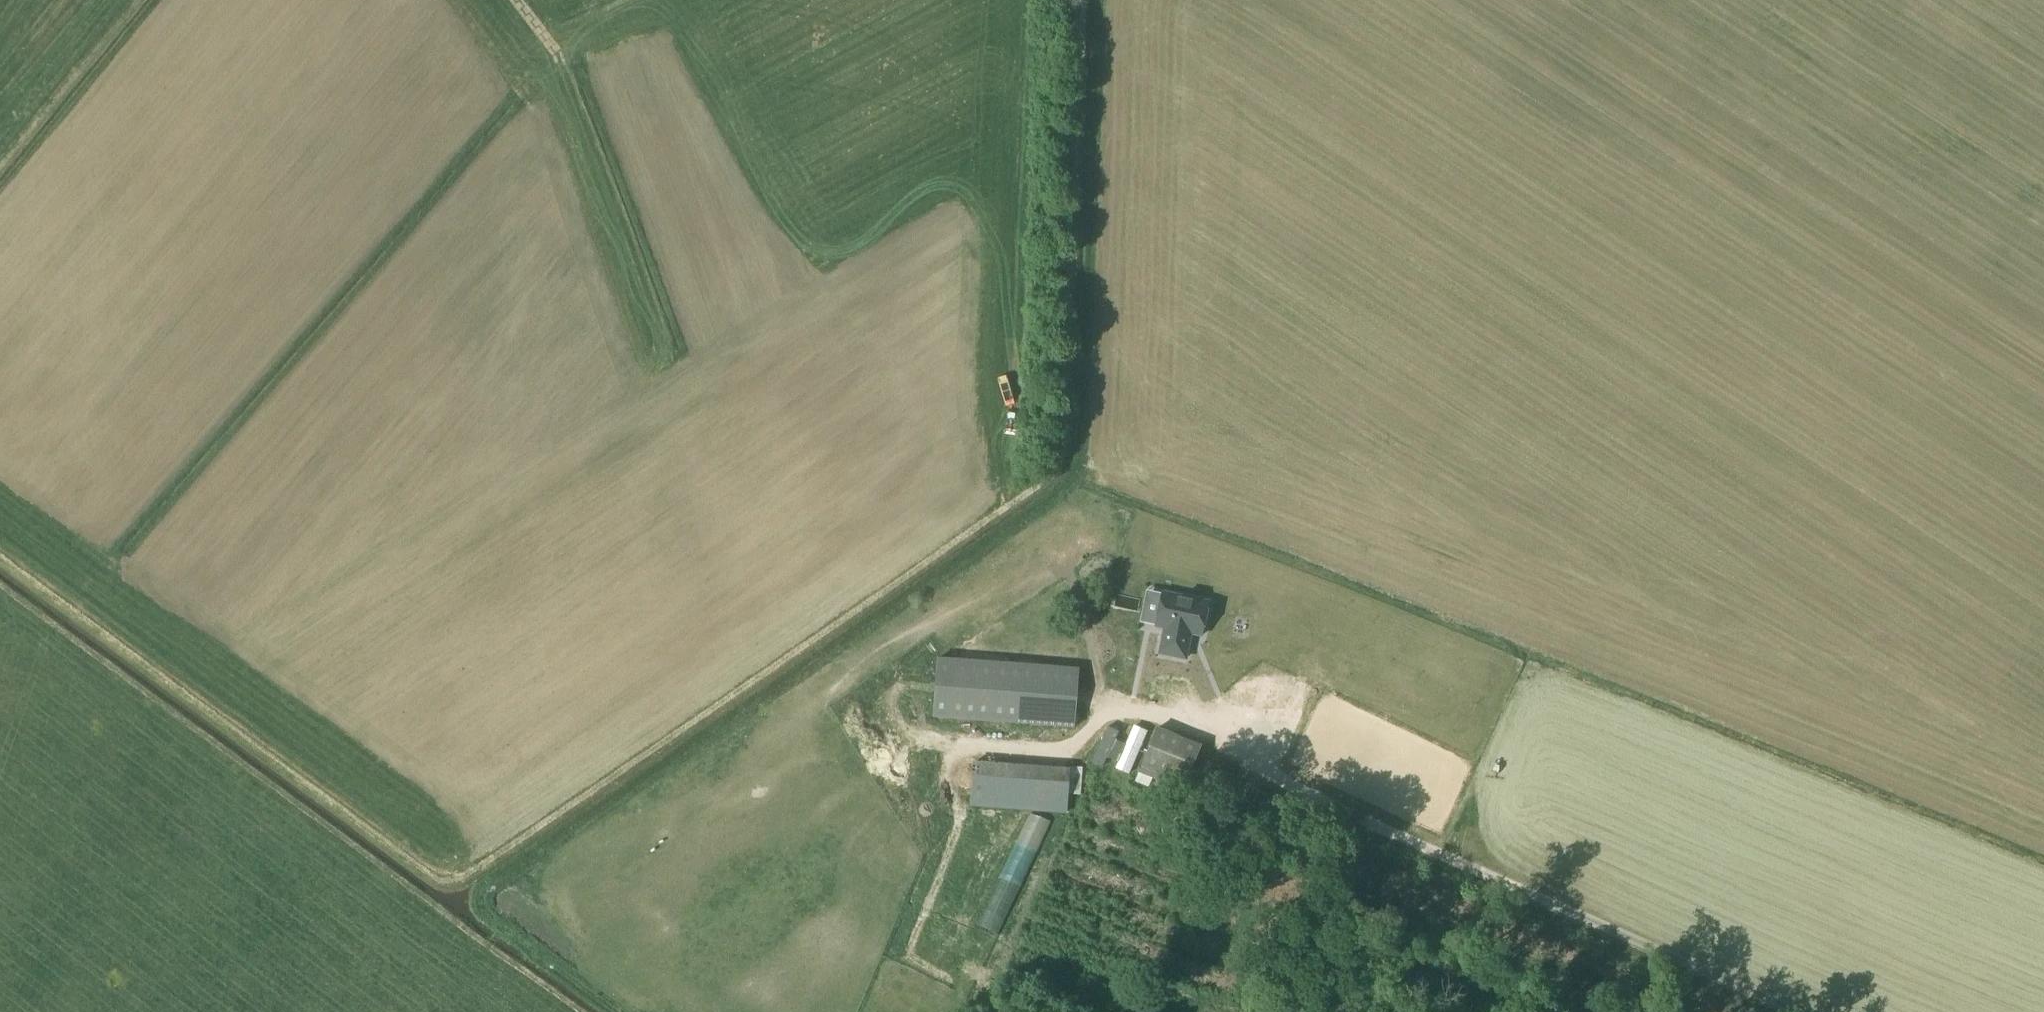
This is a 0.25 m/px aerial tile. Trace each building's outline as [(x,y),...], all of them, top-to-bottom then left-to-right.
[(1202,635),(1205,602),(1158,598),(1155,632),(1165,633),(1163,659),(1189,660),(1190,642),(1189,642),(1189,634),(1202,635)] [(1074,727),(1078,670),(937,659),(933,717),(1074,727)] [(1141,767),(1187,786),(1204,746),(1157,728),(1141,767)] [(971,807),(1068,815),(1069,794),(1081,795),(1083,768),(1071,767),(1070,768),(994,762),(974,760),(971,807)] [(1187,794),(1217,805),(1224,789),(1194,777),(1187,794)]
